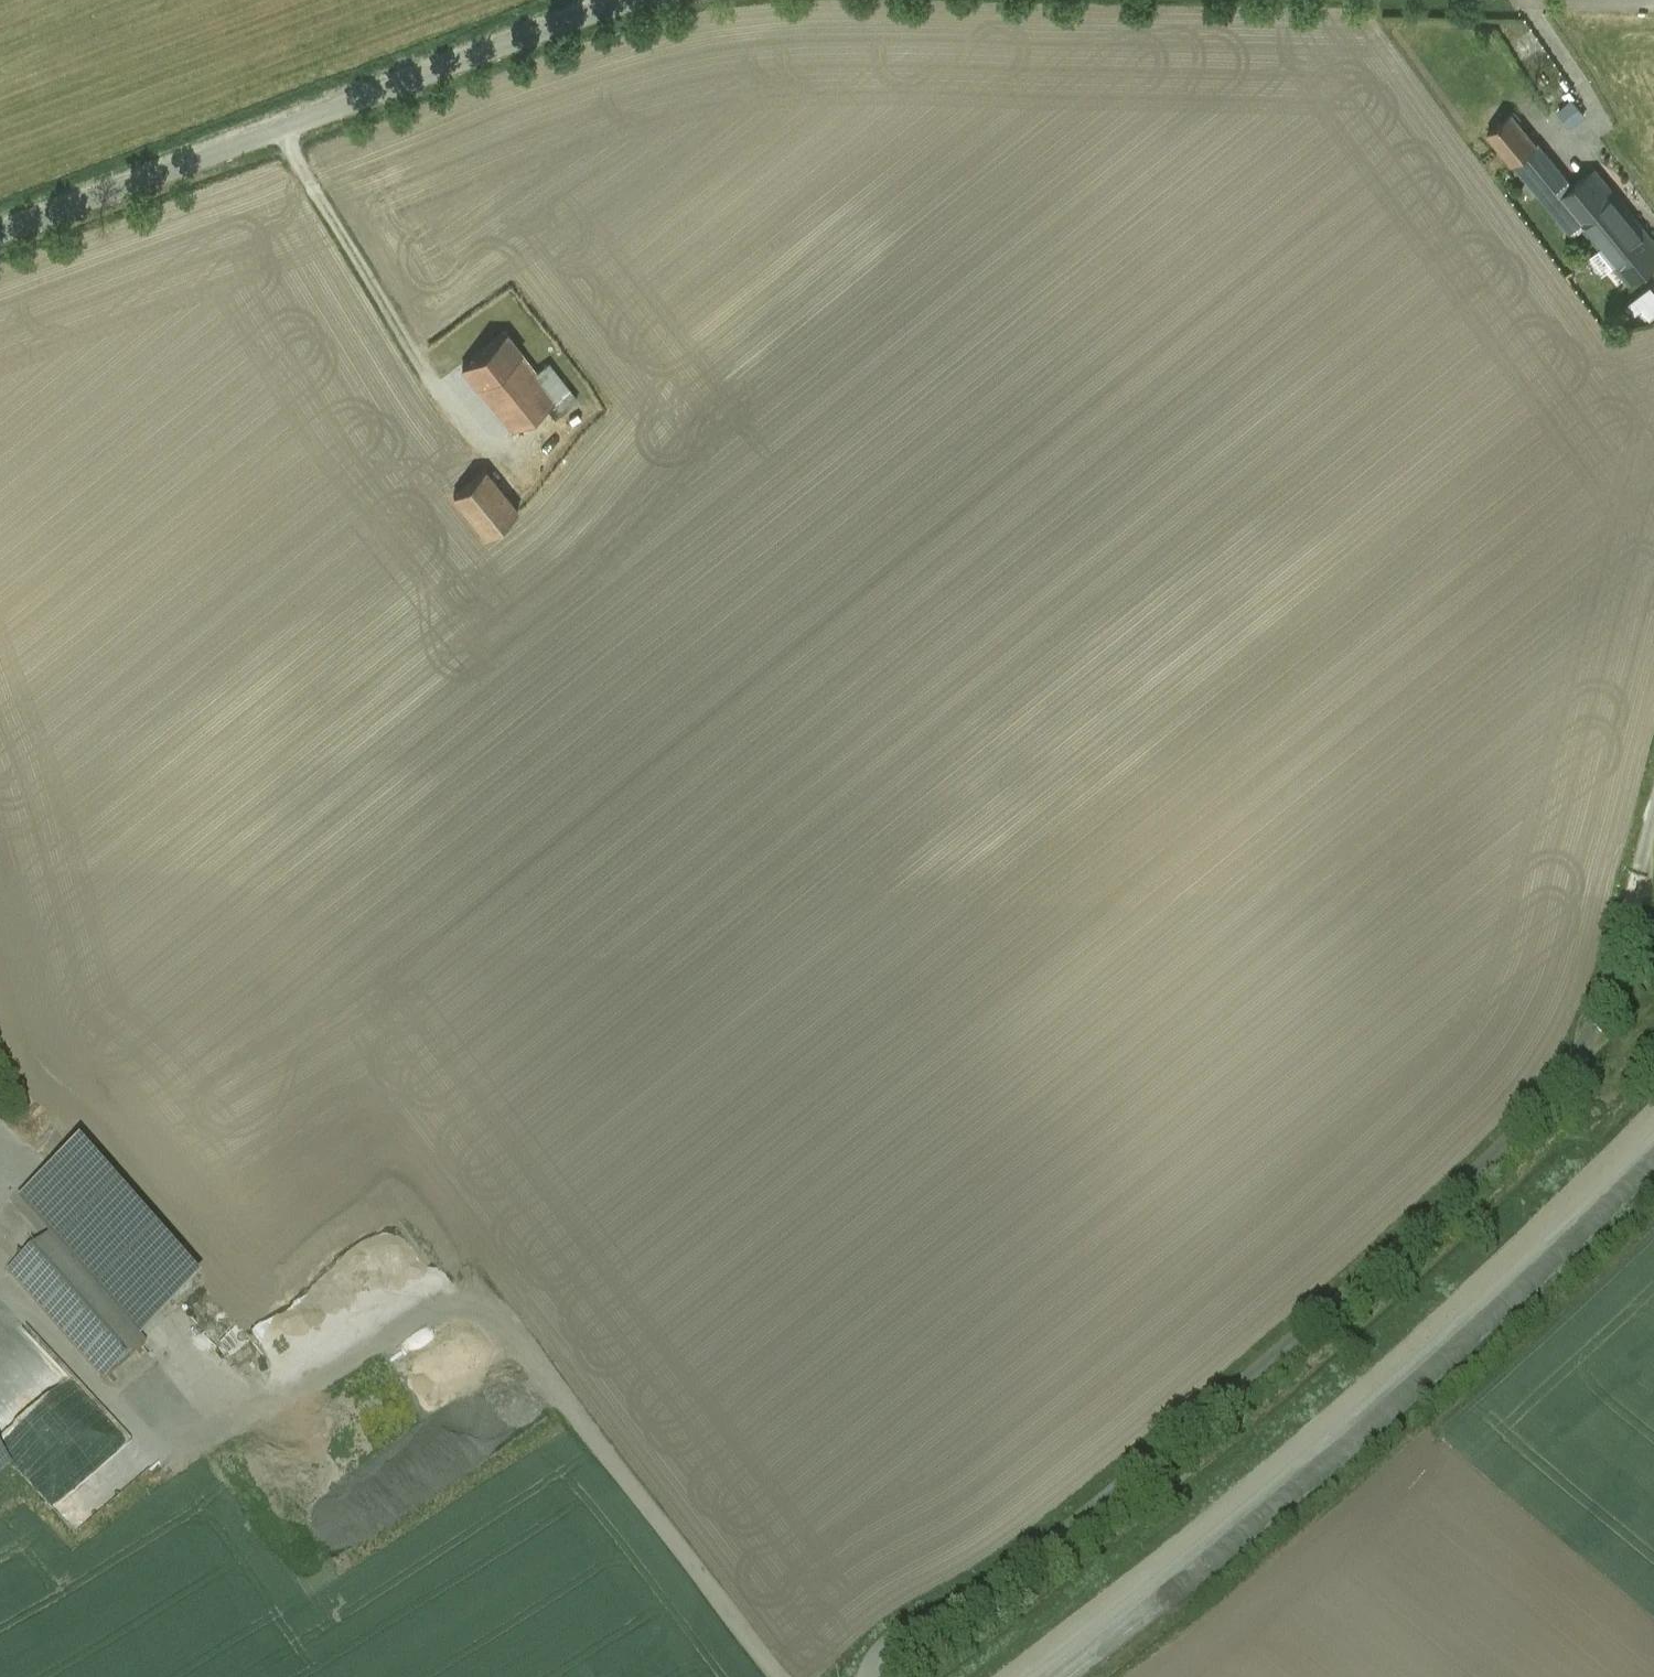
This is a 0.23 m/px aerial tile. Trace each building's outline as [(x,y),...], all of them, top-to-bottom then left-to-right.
[(1537,143),(1512,113),(1488,132),(1513,163),(1514,162),(1537,143)] [(1566,176),(1538,142),(1537,143),(1514,162),(1541,195),(1542,194),(1566,176)] [(1595,169),(1575,186),(1560,197),(1584,226),(1630,282),(1653,262),(1653,240),(1595,169)] [(1566,176),(1542,194),(1575,234),(1584,226),(1560,197),(1575,186),(1566,176)] [(1640,298),(1653,316),(1653,288),(1640,298)] [(506,334),(463,367),(487,397),(529,363),(506,334)] [(529,363),(487,397),(514,431),(544,408),(549,415),(574,396),(548,364),(537,373),(529,363)] [(518,513),(485,471),(454,496),(487,537),(518,513)] [(79,1148),(20,1199),(140,1337),(199,1285),(79,1148)] [(141,1344),(46,1237),(6,1273),(101,1380),(141,1344)] [(484,1420),(350,1483),(361,1506),(427,1474),(431,1483),(461,1469),(453,1453),(491,1435),(484,1420)] [(9,1464),(0,1454),(0,1471),(9,1464)]
